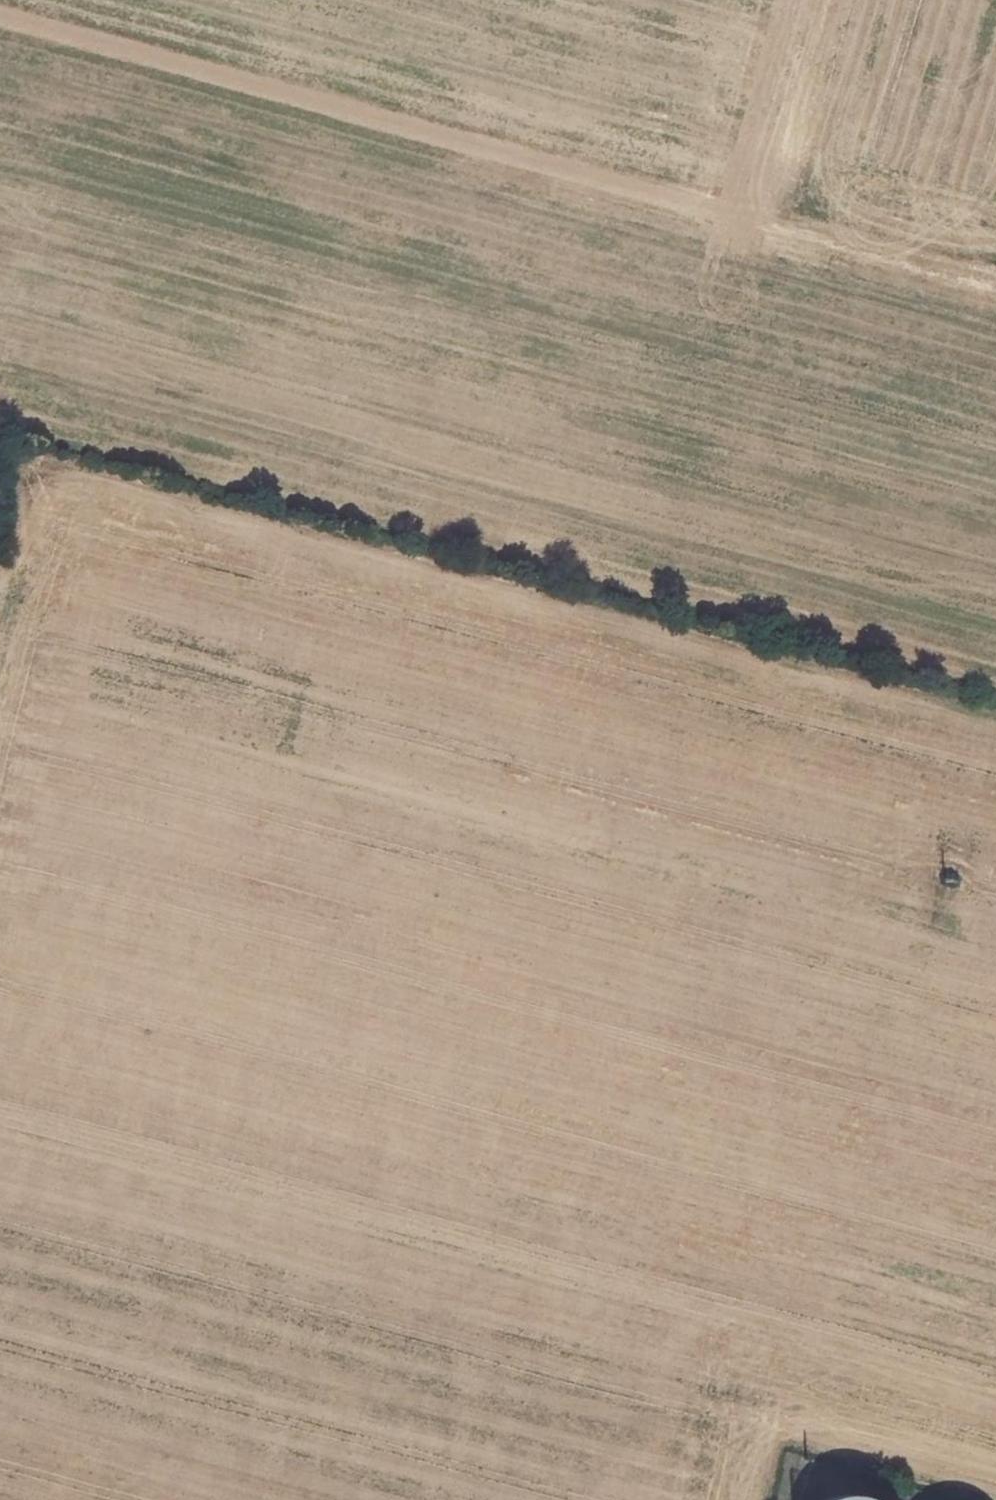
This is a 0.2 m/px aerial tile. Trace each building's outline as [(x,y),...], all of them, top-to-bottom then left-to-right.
[(890,1499),(878,1489),(868,1483),(860,1481),(848,1479),(836,1480),(825,1483),(814,1488),(805,1496),(802,1499),(890,1499)]
